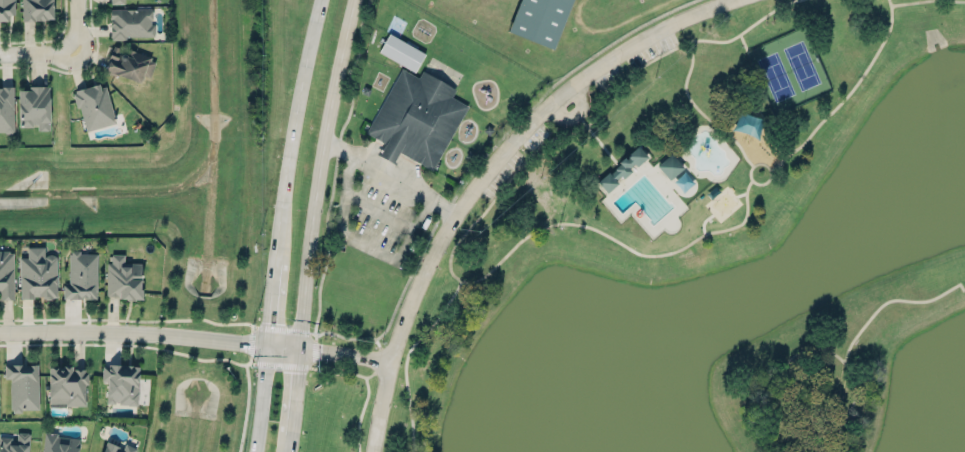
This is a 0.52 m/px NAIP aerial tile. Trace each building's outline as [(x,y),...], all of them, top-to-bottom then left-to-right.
[(9,16),(12,16),(15,14),(15,0),(0,0),(0,22),(7,22),(9,21),(9,16)] [(23,21),(22,0),(53,0),(54,21),(48,21),(44,22),(39,23),(35,22),(26,22),(23,21)] [(509,33),(555,49),(572,0),(520,0),(509,33)] [(109,9),(109,41),(127,41),(128,38),(155,38),(155,24),(153,20),(152,7),(129,7),(109,9)] [(415,71),(425,52),(388,33),(378,52),(415,71)] [(156,59),(113,44),(104,71),(140,83),(143,75),(150,77),(156,59)] [(422,70),(455,90),(452,97),(468,106),(432,170),(400,151),(394,162),(396,162),(395,165),(379,156),(386,143),(365,133),(402,68),(418,77),(422,70)] [(75,91),(83,89),(84,90),(91,88),(91,87),(98,85),(99,88),(105,87),(116,123),(86,133),(79,108),(76,109),(72,95),(75,94),(75,91)] [(14,131),(13,86),(0,87),(0,132),(14,131)] [(19,91),(19,121),(21,121),(21,127),(33,127),(33,124),(38,124),(39,131),(50,131),(49,87),(30,87),(30,92),(19,91)] [(606,191),(647,156),(638,145),(597,181),(606,191)] [(681,168),(669,155),(657,165),(669,179),(681,168)] [(20,297),(20,253),(27,253),(27,243),(45,243),(45,253),(49,252),(53,251),(57,254),(58,296),(20,297)] [(63,298),(98,298),(97,251),(80,251),(80,248),(71,248),(71,251),(69,252),(70,283),(63,283),(63,298)] [(15,296),(0,296),(0,249),(14,249),(15,296)] [(107,293),(107,261),(111,261),(111,252),(125,252),(125,261),(142,261),(142,293),(107,293)] [(4,360),(17,358),(25,360),(34,359),(40,361),(41,408),(23,410),(22,414),(13,414),(9,407),(10,379),(4,379),(4,360)] [(103,363),(110,363),(110,359),(140,362),(138,403),(107,401),(108,378),(102,378),(103,363)] [(86,404),(86,366),(49,367),(49,404),(86,404)] [(30,432),(28,432),(28,431),(19,430),(19,431),(17,431),(17,436),(0,434),(0,451),(29,451),(30,432)] [(42,451),(78,451),(80,437),(57,434),(58,431),(45,430),(42,451)] [(137,446),(135,451),(100,451),(107,439),(124,446),(126,441),(137,446)]
